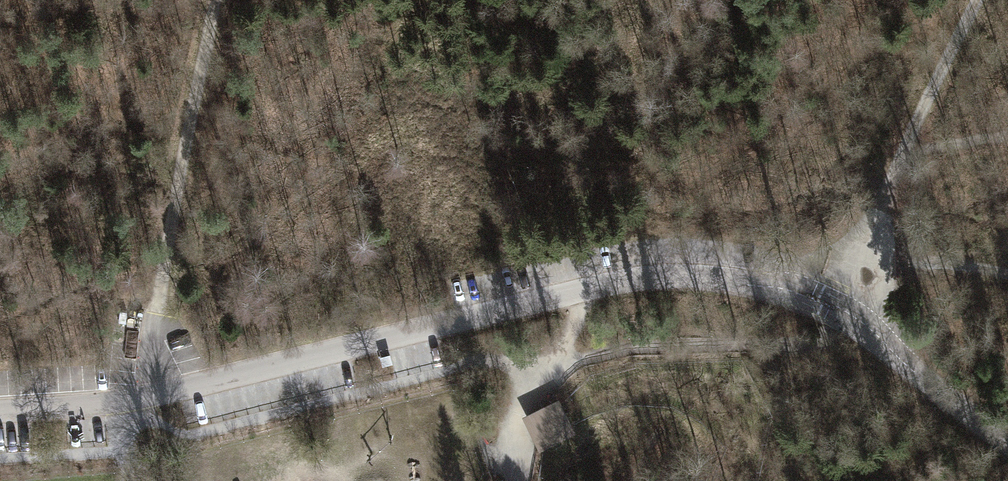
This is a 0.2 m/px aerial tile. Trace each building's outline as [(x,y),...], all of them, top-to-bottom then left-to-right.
[(558,401),(527,416),(542,447),(544,446),(573,432),(559,404),(558,401)]
